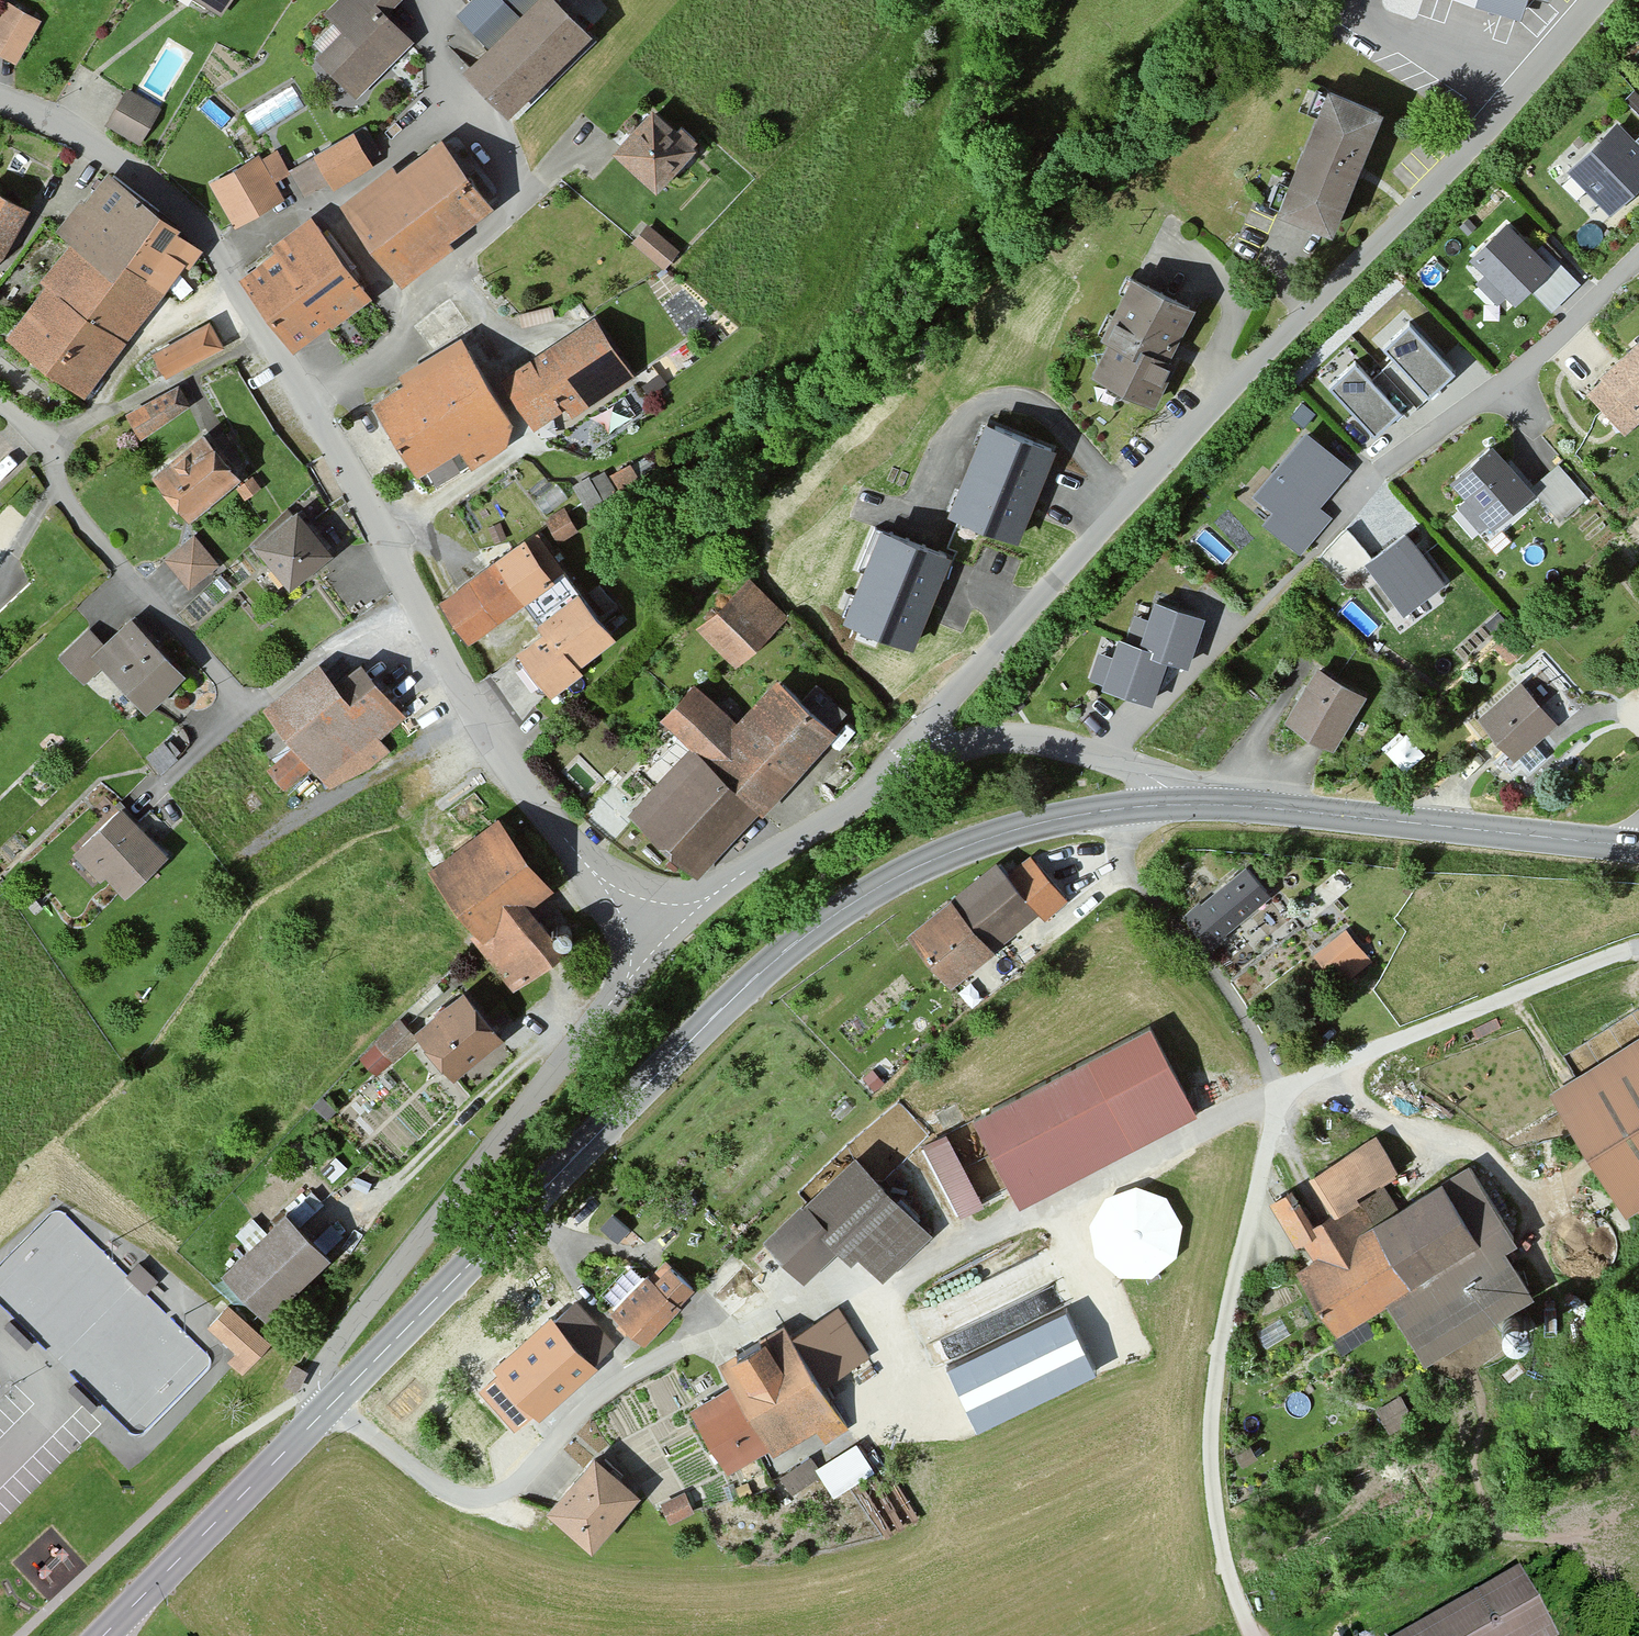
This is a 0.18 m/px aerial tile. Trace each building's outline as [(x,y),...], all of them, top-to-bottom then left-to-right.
[(220,12),(228,0),(202,0),(220,12)] [(322,14),(343,34),(317,59),(356,99),(413,43),(388,18),(405,0),(336,0),(322,14)] [(488,48),(536,0),(472,0),(456,16),(488,48)] [(462,74),(508,120),(592,38),(554,0),(536,0),(488,48),(462,74)] [(13,65),(40,22),(8,2),(0,15),(0,57),(13,65)] [(1324,83),(1273,207),(1329,230),(1380,105),(1324,83)] [(165,108),(129,87),(106,125),(141,145),(165,108)] [(261,127),(279,113),(266,96),(248,110),(261,127)] [(652,110),(613,157),(657,194),(696,148),(652,110)] [(1566,164),(1608,208),(1638,179),(1638,141),(1632,133),(1617,116),(1566,164)] [(293,169),(307,193),(377,152),(363,128),(293,169)] [(289,165),(275,141),(258,151),(272,176),(289,165)] [(496,210),(445,141),(398,175),(394,170),(342,207),(401,288),(454,250),(450,244),(496,210)] [(255,146),(212,171),(234,213),(278,188),(272,176),(258,151),(255,146)] [(111,175),(64,234),(81,247),(9,338),(76,391),(175,265),(180,269),(199,245),(111,175)] [(4,256),(29,212),(0,196),(0,260),(4,256)] [(1503,214),(1465,251),(1480,266),(1471,275),(1493,297),(1504,288),(1513,297),(1550,261),(1503,214)] [(666,263),(682,243),(648,216),(632,236),(666,263)] [(366,293),(313,223),(242,276),(295,346),(366,293)] [(1554,259),(1530,281),(1550,302),(1574,279),(1554,259)] [(1104,337),(1088,368),(1151,399),(1172,356),(1163,354),(1189,302),(1125,270),(1094,332),(1104,337)] [(503,359),(529,409),(622,361),(596,310),(503,359)] [(1407,316),(1380,342),(1425,389),(1451,363),(1407,316)] [(207,323),(153,352),(165,374),(219,344),(207,323)] [(1582,385),(1621,429),(1638,414),(1638,335),(1582,385)] [(463,341),(370,396),(412,466),(505,410),(463,341)] [(1353,355),(1325,380),(1370,428),(1397,402),(1353,355)] [(132,412),(140,425),(181,401),(173,387),(132,412)] [(1349,460),(1303,423),(1249,488),(1268,504),(1258,516),(1297,548),(1329,509),(1317,499),(1349,460)] [(984,427),(948,520),(1017,547),(1054,453),(984,427)] [(1489,438),(1447,475),(1462,492),(1455,498),(1478,524),(1485,518),(1490,523),(1532,486),(1489,438)] [(237,470),(218,448),(173,480),(194,506),(237,470)] [(1557,457),(1529,479),(1553,508),(1581,485),(1557,457)] [(248,473),(236,481),(242,489),(254,482),(248,473)] [(325,545),(295,507),(259,535),(288,574),(325,545)] [(1404,527),(1361,559),(1399,610),(1442,578),(1404,527)] [(191,532),(166,551),(184,575),(209,556),(191,532)] [(879,532),(842,628),(916,656),(952,559),(879,532)] [(519,545),(444,597),(468,631),(543,579),(519,545)] [(747,577),(697,623),(731,658),(780,612),(747,577)] [(546,623),(510,650),(536,683),(607,629),(573,584),(537,611),(546,623)] [(1149,594),(1134,639),(1149,644),(1146,651),(1163,657),(1185,664),(1202,611),(1149,594)] [(101,657),(139,698),(173,666),(129,619),(102,642),(94,650),(101,657)] [(62,651),(84,673),(101,657),(94,650),(102,642),(87,627),(62,651)] [(1134,639),(1113,633),(1108,649),(1094,645),(1085,673),(1098,677),(1096,684),(1149,701),(1163,657),(1146,651),(1149,644),(1134,639)] [(1362,689),(1313,660),(1279,717),(1327,746),(1362,689)] [(692,677),(657,713),(689,743),(629,806),(700,873),(839,728),(775,667),(731,714),(692,677)] [(1518,673),(1472,709),(1507,753),(1553,717),(1518,673)] [(410,725),(371,678),(347,698),(338,687),(283,733),(331,790),(410,725)] [(77,851),(119,892),(162,849),(121,808),(77,851)] [(499,823),(437,868),(474,919),(463,927),(502,981),(549,947),(512,896),(538,877),(499,823)] [(996,857),(912,929),(952,975),(1032,907),(1043,920),(1067,899),(1033,859),(1013,877),(996,857)] [(1242,858),(1184,906),(1212,939),(1270,890),(1242,858)] [(1343,922),(1310,946),(1326,968),(1359,943),(1343,922)] [(425,1031),(448,1060),(491,1025),(467,996),(425,1031)] [(1151,1020),(969,1113),(1011,1197),(1194,1104),(1151,1020)] [(361,1055),(381,1072),(405,1044),(384,1027),(361,1055)] [(1545,1087),(1621,1214),(1638,1203),(1638,1031),(1545,1087)] [(943,1126),(919,1139),(956,1210),(980,1198),(943,1126)] [(1369,1138),(1303,1173),(1327,1217),(1333,1214),(1359,1200),(1354,1191),(1388,1173),(1369,1138)] [(854,1144),(762,1231),(802,1273),(842,1236),(881,1278),(934,1229),(854,1144)] [(1316,1258),(1298,1268),(1332,1325),(1382,1295),(1421,1362),(1534,1297),(1507,1250),(1518,1244),(1470,1161),(1345,1234),(1333,1214),(1327,1217),(1308,1223),(1299,1229),(1304,1237),(1316,1258)] [(304,1220),(326,1196),(311,1183),(289,1206),(304,1220)] [(1299,1229),(1308,1223),(1285,1184),(1263,1198),(1291,1245),(1304,1237),(1299,1229)] [(283,1208),(223,1265),(264,1308),(324,1251),(283,1208)] [(1000,1301),(1061,1278),(1048,1246),(988,1270),(1000,1301)] [(648,1267),(610,1308),(643,1339),(682,1298),(648,1267)] [(573,1294),(483,1373),(526,1422),(616,1343),(573,1294)] [(227,1302),(209,1322),(237,1347),(229,1356),(242,1368),(268,1339),(227,1302)] [(1098,1372),(1067,1308),(947,1366),(977,1429),(1098,1372)] [(792,1311),(712,1354),(731,1388),(693,1409),(723,1463),(768,1439),(772,1446),(811,1424),(822,1444),(856,1425),(792,1311)] [(812,1452),(781,1467),(791,1488),(824,1472),(832,1488),(875,1467),(860,1437),(816,1459),(812,1452)] [(594,1452),(546,1504),(588,1544),(637,1492),(594,1452)] [(1398,1635),(1558,1635),(1519,1567),(1398,1635)]
